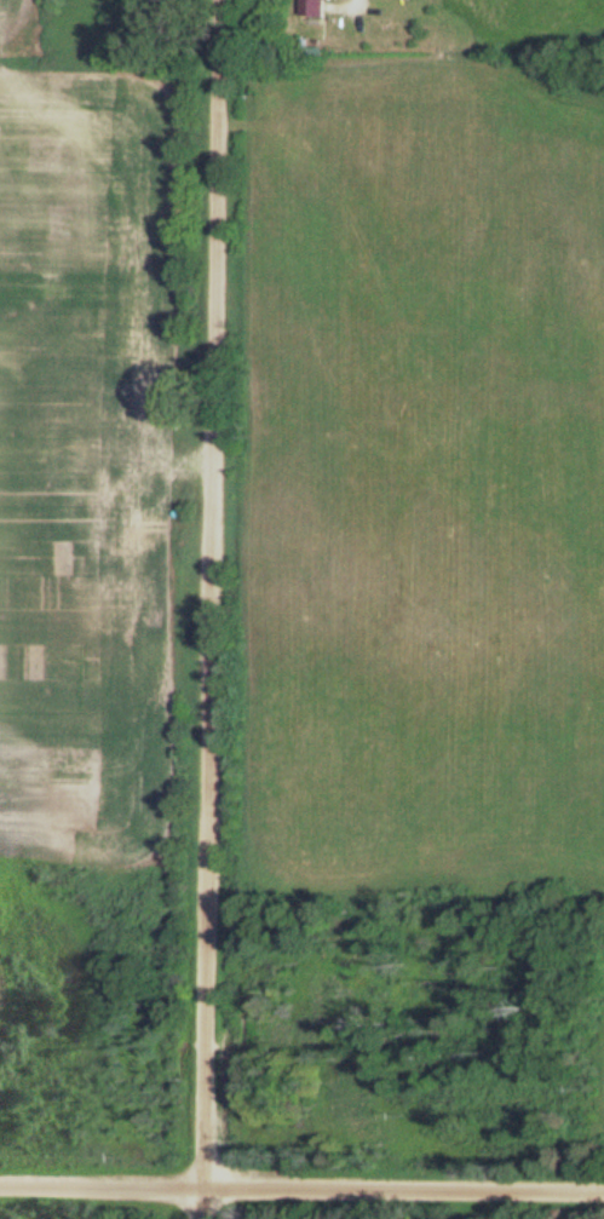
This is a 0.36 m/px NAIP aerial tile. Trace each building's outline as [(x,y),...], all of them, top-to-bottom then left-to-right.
[(327,0),(304,0),(303,15),(326,16),(327,0)]
